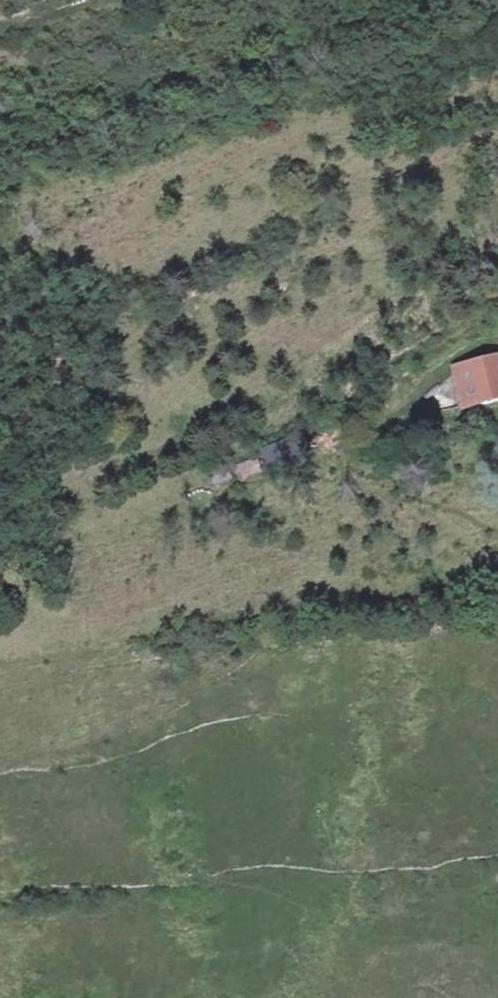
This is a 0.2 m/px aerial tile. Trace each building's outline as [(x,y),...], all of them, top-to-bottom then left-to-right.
[(453,371),(456,404),(497,398),(497,372),(494,372),(492,366),(453,371)]
